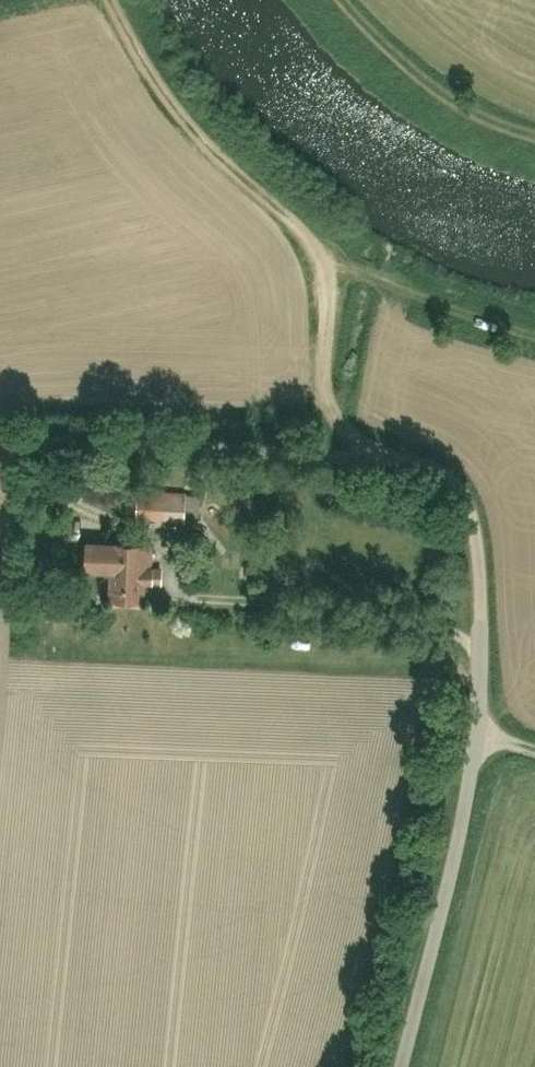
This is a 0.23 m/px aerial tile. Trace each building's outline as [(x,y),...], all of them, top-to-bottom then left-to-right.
[(131,494),(131,525),(177,527),(178,496),(131,494)] [(89,544),(88,572),(113,573),(113,591),(147,592),(148,586),(162,586),(162,568),(151,568),(152,546),(89,544)]
